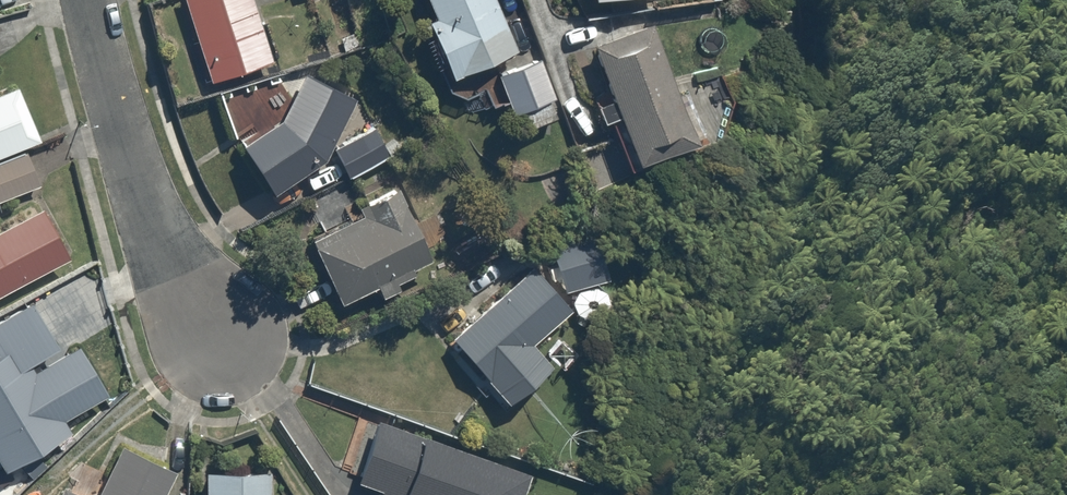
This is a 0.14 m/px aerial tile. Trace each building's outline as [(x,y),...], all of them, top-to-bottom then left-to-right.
[(210,83),(272,65),(254,0),(186,0),(210,83)] [(454,77),(522,51),(503,0),(424,0),(454,77)] [(615,99),(600,104),(606,122),(621,117),(638,166),(698,145),(654,22),(595,42),(615,99)] [(540,58),(500,79),(522,120),(562,99),(540,58)] [(360,93),(310,68),(280,118),(242,142),(272,190),(328,155),(360,93)] [(262,76),(221,97),(240,133),(280,113),(262,76)] [(31,145),(47,140),(29,87),(0,97),(0,156),(31,145)] [(380,121),(334,146),(350,176),(396,152),(380,121)] [(0,160),(0,208),(50,187),(32,146),(0,160)] [(364,216),(314,241),(345,303),(434,258),(396,183),(357,202),(364,216)] [(73,252),(49,207),(0,233),(0,291),(73,252)] [(599,234),(554,248),(576,317),(621,302),(599,234)] [(573,314),(533,267),(450,337),(504,401),(559,355),(545,338),(573,314)] [(0,321),(0,452),(12,470),(72,430),(60,412),(110,378),(83,339),(68,349),(34,298),(0,321)] [(528,473),(376,417),(354,475),(385,486),(382,494),(520,494),(528,473)] [(127,439),(96,494),(175,494),(184,474),(127,439)] [(272,473),(208,474),(208,494),(272,494),(272,473)] [(66,484),(60,494),(86,494),(66,484)]
